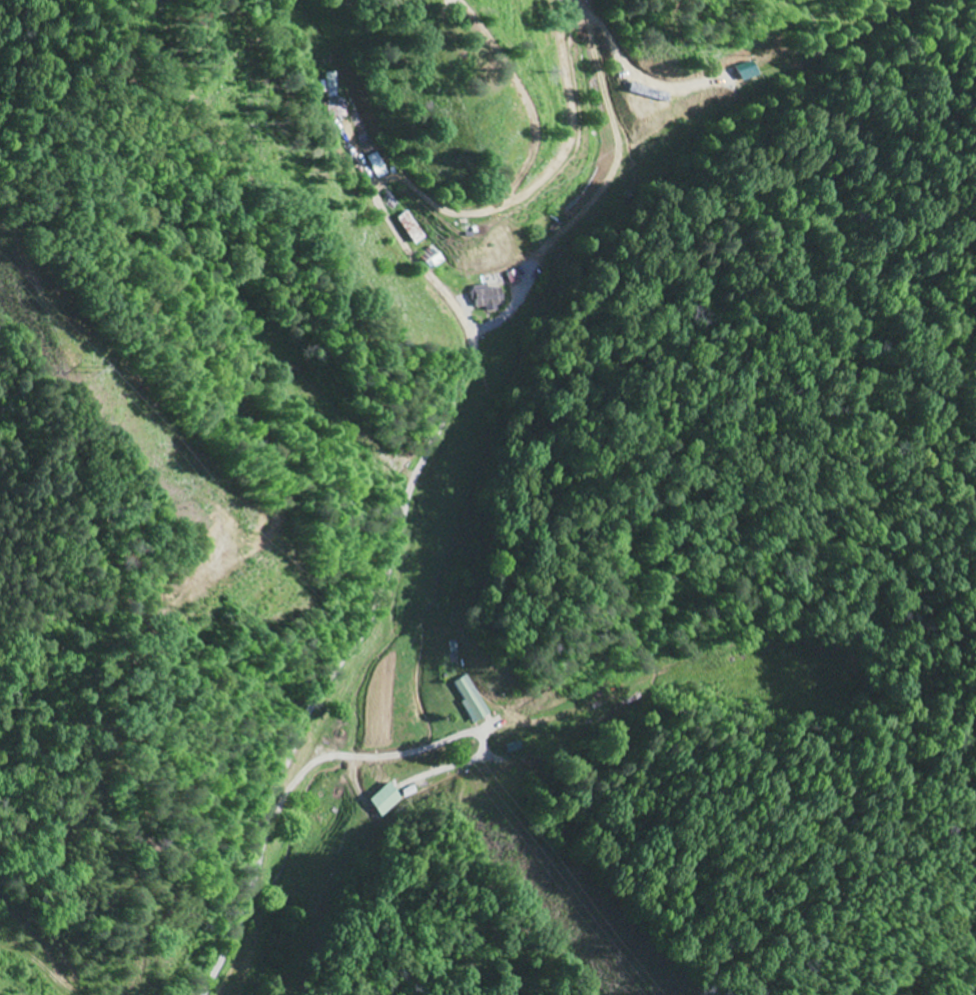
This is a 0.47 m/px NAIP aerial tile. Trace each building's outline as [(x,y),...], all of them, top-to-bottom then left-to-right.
[(342,73),(332,73),(332,102),(343,101),(342,73)] [(373,157),(383,180),(394,175),(384,152),(373,157)] [(403,218),(421,245),(432,238),(415,211),(403,218)] [(488,289),(488,285),(473,287),(475,308),(486,306),(486,309),(504,307),(502,288),(488,289)] [(455,683),(465,700),(462,702),(474,724),(492,714),(470,674),(455,683)] [(526,750),(523,741),(509,746),(512,754),(526,750)] [(384,818),(405,800),(391,783),(369,800),(384,818)]
